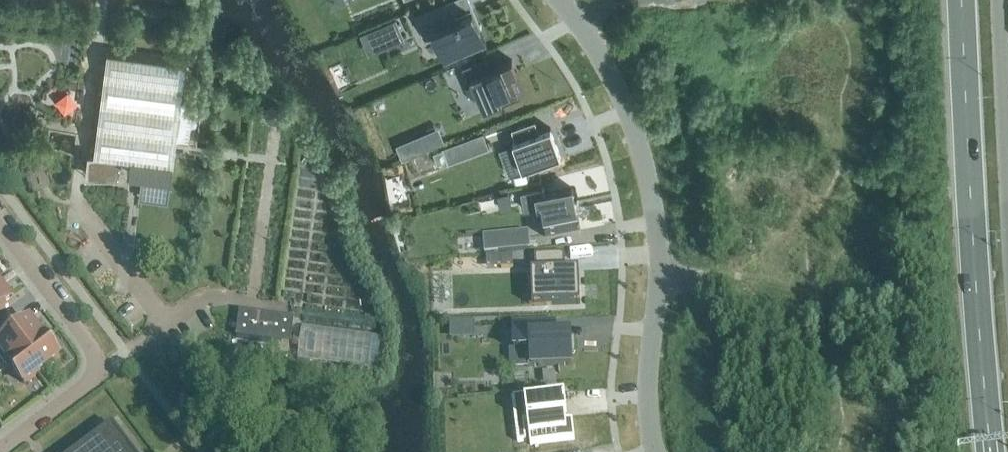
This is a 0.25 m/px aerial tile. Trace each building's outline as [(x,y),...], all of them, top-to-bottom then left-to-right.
[(453,18),(446,0),(415,14),(423,32),(435,27),(446,52),(484,36),(472,10),(453,18)] [(398,16),(380,24),(389,46),(407,38),(398,16)] [(169,199),(186,61),(108,51),(95,154),(88,153),(86,168),(116,172),(115,181),(116,181),(119,158),(131,159),(130,173),(142,174),(139,195),(169,199)] [(485,57),(462,66),(468,79),(471,77),(483,108),(501,101),(502,103),(522,95),(512,73),(517,72),(518,71),(517,70),(513,59),(507,61),(489,69),(485,57)] [(561,154),(548,120),(537,124),(535,119),(512,128),(513,132),(510,133),(523,168),(561,154)] [(429,145),(423,129),(397,140),(403,155),(429,145)] [(489,147),(483,132),(457,142),(463,157),(489,147)] [(576,211),(570,186),(539,194),(537,189),(520,193),(524,210),(537,206),(546,238),(577,230),(572,212),(576,211)] [(512,206),(508,190),(497,193),(501,209),(512,206)] [(529,251),(527,234),(497,237),(499,253),(529,251)] [(514,254),(501,254),(501,266),(514,266),(514,254)] [(545,306),(581,305),(579,271),(565,271),(565,254),(535,255),(535,272),(532,272),(532,292),(545,291),(545,306)] [(0,284),(0,313),(14,302),(0,284)] [(292,348),(296,318),(276,315),(276,319),(240,314),(239,332),(273,337),(272,346),(292,348)] [(44,339),(30,321),(7,339),(0,330),(0,358),(8,369),(11,366),(45,340),(44,339)] [(576,355),(575,339),(545,340),(545,326),(514,327),(515,351),(527,350),(528,368),(572,366),(572,355),(576,355)] [(380,340),(301,330),(297,361),(376,372),(380,340)] [(45,338),(44,339),(45,340),(11,366),(25,385),(60,358),(45,338)] [(557,387),(555,371),(543,373),(545,388),(557,387)] [(559,392),(512,398),(515,424),(526,422),(529,446),(573,441),(572,433),(575,432),(574,422),(567,422),(564,391),(559,392)] [(120,435),(97,451),(133,451),(120,435)] [(88,444),(77,451),(94,451),(88,444)]
